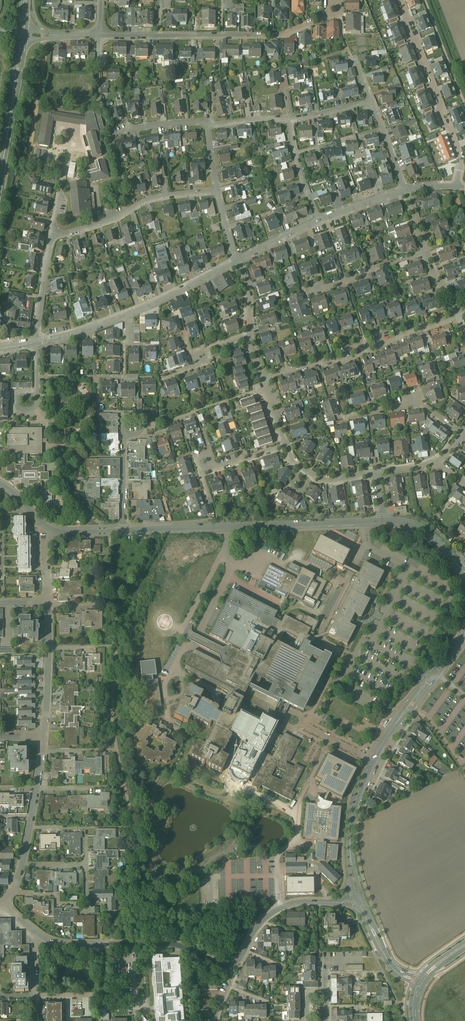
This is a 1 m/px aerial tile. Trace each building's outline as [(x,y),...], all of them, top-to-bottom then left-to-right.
[(410,9),(420,5),(418,0),(406,0),(410,9)] [(303,1),(293,1),(293,12),(294,12),(295,13),(296,13),(297,12),(303,12),(303,1)] [(383,5),(386,13),(397,9),(396,4),(395,4),(394,1),(391,2),(383,5)] [(353,2),(346,2),(346,10),(350,10),(350,11),(354,11),(354,10),(358,10),(358,2),(353,2)] [(59,8),(54,8),(54,9),(54,13),(53,13),(53,15),(54,15),(54,18),(63,18),(63,22),(68,22),(68,18),(68,17),(68,8),(59,8)] [(268,8),(258,8),(258,18),(263,18),(263,20),(268,20),(269,19),(269,12),(268,12),(268,8)] [(82,9),(81,9),(81,16),(79,16),(79,21),(91,21),(91,16),(91,9),(82,9)] [(141,9),(131,9),(131,18),(135,18),(135,13),(141,13),(141,9)] [(280,9),(276,9),(276,13),(276,14),(275,15),(275,16),(276,16),(276,17),(277,17),(278,17),(279,16),(280,16),(280,20),(286,20),(286,9),(280,9)] [(397,9),(386,13),(389,21),(397,17),(400,16),(399,13),(397,9)] [(186,11),(174,11),(174,16),(176,16),(176,21),(186,21),(186,11)] [(418,14),(420,19),(426,17),(427,17),(425,11),(418,14)] [(209,13),(203,13),(203,27),(215,27),(215,13),(209,13)] [(153,14),(142,14),(142,20),(142,27),(153,27),(153,14)] [(122,16),(114,16),(114,27),(122,27),(122,16)] [(174,16),(167,16),(167,27),(172,27),(172,25),(176,25),(176,21),(176,16),(174,16)] [(236,17),(228,17),(228,27),(236,27),(236,16),(236,17)] [(360,16),(347,16),(347,21),(347,31),(351,31),(360,31),(360,16)] [(251,18),(248,18),(248,17),(242,17),(242,23),(244,23),(244,28),(251,28),(251,27),(251,18)] [(427,17),(426,17),(420,19),(417,20),(422,32),(431,28),(427,17)] [(337,24),(329,24),(329,32),(330,36),(334,36),(334,37),(335,38),(339,38),(339,34),(339,32),(338,32),(337,24)] [(390,28),(393,36),(404,32),(403,27),(402,27),(401,24),(398,25),(390,28)] [(321,28),(316,28),(314,30),(314,36),(316,38),(318,38),(319,39),(323,39),(323,31),(323,30),(321,28)] [(404,32),(393,36),(396,44),(396,43),(404,41),(407,39),(406,36),(404,32)] [(304,34),(303,35),(300,35),(300,45),(301,45),(304,48),(306,46),(308,46),(308,45),(308,37),(308,35),(306,35),(304,34)] [(438,48),(434,37),(427,40),(422,42),(426,52),(438,48)] [(291,41),(287,41),(285,41),(284,52),(288,52),(288,54),(289,54),(291,55),(294,52),(293,51),(293,44),(293,41),(291,41)] [(126,45),(113,45),(113,54),(118,54),(118,56),(126,56),(126,49),(126,45)] [(273,45),(268,45),(268,51),(268,55),(273,55),(273,59),(278,59),(278,49),(278,45),(273,45)] [(400,50),(403,58),(414,54),(413,49),(411,46),(408,47),(400,50)] [(62,47),(55,47),(55,57),(58,57),(58,59),(67,59),(67,54),(67,52),(62,52),(62,47)] [(148,47),(136,47),(136,56),(136,58),(140,58),(140,56),(148,56),(148,47)] [(165,49),(165,47),(156,47),(156,55),(156,57),(157,57),(164,57),(164,63),(169,63),(169,62),(172,62),(172,56),(172,49),(165,49)] [(249,47),(249,52),(249,57),(256,57),(256,58),(260,58),(260,47),(249,47)] [(228,49),(228,57),(238,57),(238,49),(228,49)] [(215,51),(203,51),(203,60),(215,60),(215,51)] [(414,54),(403,58),(406,65),(407,65),(414,62),(417,61),(416,58),(414,54)] [(375,57),(365,59),(366,68),(376,66),(375,57)] [(339,58),(329,59),(331,69),(336,69),(335,64),(338,63),(338,62),(340,61),(339,58)] [(434,60),(436,66),(444,63),(442,58),(434,60)] [(338,63),(335,64),(336,69),(337,72),(342,71),(342,72),(348,71),(348,70),(346,62),(338,63)] [(448,73),(444,63),(436,66),(432,68),(436,78),(448,73)] [(299,67),(288,69),(290,76),(294,76),(294,75),(296,75),(296,72),(302,71),(301,69),(302,69),(302,68),(302,67),(301,66),(300,66),(299,67)] [(354,69),(348,70),(348,71),(350,78),(354,77),(356,77),(354,69)] [(409,73),(412,80),(423,76),(421,72),(420,69),(417,70),(409,73)] [(302,71),(296,72),(296,75),(297,80),(304,79),(304,80),(305,80),(304,78),(307,78),(308,80),(308,79),(307,70),(302,71)] [(119,72),(108,72),(108,81),(119,81),(119,72)] [(278,73),(271,75),(272,81),(271,81),(271,85),(276,85),(278,85),(278,84),(280,84),(279,80),(280,80),(280,78),(279,78),(278,73)] [(383,74),(372,75),(373,84),(378,84),(378,82),(382,82),(382,77),(383,77),(383,74)] [(423,76),(412,80),(414,88),(416,87),(423,85),(426,84),(424,81),(425,80),(423,76)] [(249,82),(241,83),(243,91),(245,91),(250,91),(249,82)] [(347,90),(338,92),(340,98),(341,101),(345,99),(349,98),(349,97),(348,97),(347,89),(356,87),(356,85),(353,85),(346,87),(347,90)] [(456,97),(452,86),(444,88),(442,89),(446,101),(456,97)] [(356,87),(347,89),(348,97),(349,97),(353,96),(353,97),(358,95),(356,87)] [(224,89),(216,91),(218,96),(219,99),(218,99),(228,97),(226,91),(224,92),(224,89)] [(243,91),(236,92),(238,102),(245,101),(246,99),(245,91),(243,91)] [(332,91),(322,94),(324,102),(334,99),(332,91)] [(417,95),(420,103),(432,99),(430,94),(428,91),(425,92),(417,95)] [(391,93),(381,95),(382,104),(386,103),(392,102),(391,93)] [(308,95),(297,97),(300,107),(311,104),(308,95)] [(281,98),(270,99),(272,111),(282,110),(281,98)] [(223,99),(215,101),(215,104),(216,109),(225,107),(223,99)] [(432,99),(420,103),(423,110),(431,107),(434,106),(433,103),(432,99)] [(178,103),(174,103),(176,115),(184,114),(183,102),(180,103),(180,101),(178,101),(178,103)] [(137,102),(126,104),(127,111),(131,110),(139,108),(139,109),(140,107),(139,106),(139,105),(138,105),(138,102),(137,102)] [(202,103),(195,103),(195,109),(194,109),(194,113),(203,113),(203,109),(207,109),(207,103),(203,103),(202,103)] [(159,105),(151,106),(153,117),(161,115),(159,105)] [(225,107),(216,109),(217,110),(218,112),(217,112),(219,117),(227,115),(225,107)] [(139,108),(131,110),(132,119),(141,117),(139,109),(139,108)] [(119,109),(110,112),(112,112),(115,121),(123,118),(119,109)] [(460,109),(455,111),(450,113),(455,127),(461,125),(464,123),(464,122),(460,109)] [(54,112),(44,111),(38,146),(48,147),(54,116),(85,122),(86,118),(54,113),(54,112)] [(93,112),(89,114),(89,113),(86,114),(86,115),(86,118),(85,122),(86,135),(86,136),(90,147),(88,148),(88,150),(90,150),(93,158),(92,158),(93,159),(101,156),(99,148),(101,147),(100,144),(98,144),(95,133),(98,132),(98,133),(105,131),(99,111),(93,113),(93,112)] [(395,111),(386,114),(390,125),(399,122),(395,111)] [(367,112),(357,113),(358,122),(367,121),(367,118),(367,112)] [(343,117),(336,118),(336,119),(338,125),(351,125),(350,117),(349,117),(348,114),(343,114),(343,117)] [(441,127),(436,115),(433,116),(426,118),(427,119),(428,123),(427,124),(429,129),(430,128),(431,131),(441,127)] [(318,121),(317,122),(318,125),(315,125),(316,131),(318,138),(323,138),(323,130),(332,130),(332,121),(322,122),(322,120),(318,121)] [(280,126),(269,128),(270,137),(277,136),(278,140),(284,139),(283,135),(281,135),(280,126)] [(246,127),(237,128),(239,137),(243,137),(243,136),(246,136),(246,137),(251,137),(251,132),(250,128),(246,128),(246,127)] [(311,127),(299,128),(300,139),(306,138),(306,137),(311,137),(312,139),(311,132),(311,127)] [(401,128),(393,131),(396,141),(399,140),(404,138),(401,128)] [(226,131),(222,131),(222,132),(216,132),(217,140),(227,139),(226,131)] [(173,133),(167,134),(164,135),(164,142),(168,142),(174,141),(173,133)] [(151,136),(147,136),(147,137),(142,138),(143,144),(143,145),(147,144),(155,143),(154,135),(151,136)] [(369,137),(364,138),(365,143),(367,148),(379,146),(376,136),(369,137)] [(404,138),(399,140),(401,145),(405,144),(410,143),(408,137),(407,137),(404,138)] [(436,140),(444,163),(454,160),(445,137),(436,140)] [(131,139),(121,140),(123,150),(125,150),(128,149),(128,148),(132,147),(132,143),(131,139)] [(121,140),(117,141),(119,151),(120,155),(121,157),(121,158),(125,157),(125,154),(125,150),(123,150),(121,140)] [(352,142),(346,143),(347,152),(355,152),(358,151),(357,144),(357,142),(352,142)] [(362,143),(357,144),(358,151),(355,152),(355,155),(354,156),(356,161),(366,158),(364,151),(362,143)] [(341,145),(337,146),(335,147),(335,144),(333,144),(334,147),(334,148),(335,148),(335,149),(336,149),(339,148),(342,157),(345,156),(341,145)] [(401,149),(400,149),(402,156),(412,152),(410,145),(406,147),(401,149)] [(275,149),(272,150),(274,159),(281,158),(288,156),(286,147),(275,149)] [(335,149),(325,150),(326,156),(326,159),(327,159),(337,158),(336,149),(335,149)] [(218,154),(220,163),(230,161),(228,150),(224,151),(225,153),(218,154)] [(382,152),(370,156),(373,163),(376,162),(375,159),(383,156),(382,152)] [(412,152),(402,156),(404,162),(405,162),(411,160),(414,159),(412,152)] [(314,154),(304,157),(307,165),(312,163),(316,162),(314,154)] [(288,156),(281,158),(282,164),(291,161),(290,155),(288,156)] [(429,157),(423,159),(424,163),(425,166),(432,164),(429,157)] [(105,160),(94,163),(95,164),(91,165),(93,171),(87,173),(90,183),(109,178),(105,160)] [(204,161),(194,162),(195,171),(194,171),(194,174),(202,173),(202,171),(205,171),(204,161)] [(381,167),(383,175),(389,173),(391,172),(388,164),(381,167)] [(415,166),(406,169),(410,179),(418,176),(415,166)] [(243,167),(235,169),(235,170),(231,170),(231,171),(233,178),(235,178),(237,179),(246,177),(243,167)] [(291,169),(282,172),(284,181),(294,178),(291,169)] [(226,172),(225,172),(222,173),(223,180),(232,178),(233,178),(231,171),(226,172)] [(194,174),(194,178),(195,183),(203,182),(203,178),(203,177),(202,177),(202,173),(203,173),(202,173),(194,174)] [(389,173),(383,175),(379,177),(382,185),(392,181),(389,173)] [(184,174),(176,175),(176,184),(185,183),(184,174)] [(159,178),(152,179),(154,188),(161,187),(159,178)] [(344,179),(337,182),(337,183),(339,182),(340,185),(338,185),(340,191),(348,188),(347,188),(344,179)] [(368,180),(358,184),(361,191),(364,190),(364,191),(370,189),(368,180)] [(52,186),(38,183),(38,182),(33,181),(32,184),(37,185),(36,191),(50,194),(52,186)] [(86,183),(71,184),(71,192),(73,218),(91,216),(91,215),(101,214),(100,208),(95,209),(93,193),(89,194),(89,190),(86,191),(86,183)] [(139,184),(132,185),(134,194),(145,191),(144,183),(139,184)] [(292,186),(286,188),(288,193),(289,197),(295,194),(295,193),(299,192),(297,186),(293,187),(292,186)] [(239,187),(231,189),(233,195),(232,195),(233,199),(242,197),(239,187)] [(340,191),(338,191),(341,199),(346,197),(350,196),(348,188),(340,191)] [(285,192),(277,195),(281,204),(288,201),(291,201),(291,200),(289,197),(288,193),(285,194),(285,192)] [(328,195),(318,198),(321,206),(326,204),(326,205),(331,203),(328,195)] [(436,195),(421,200),(424,210),(439,205),(436,195)] [(207,201),(198,203),(200,211),(208,209),(207,202),(207,201)] [(212,201),(207,202),(208,209),(210,217),(215,215),(212,201)] [(271,210),(275,206),(271,202),(267,206),(271,210)] [(399,202),(386,207),(386,209),(389,216),(401,212),(402,213),(402,212),(402,210),(401,210),(399,202)] [(45,205),(38,203),(36,212),(43,213),(47,214),(48,205),(45,205)] [(189,203),(179,205),(180,213),(190,211),(189,203)] [(171,206),(166,207),(163,208),(163,207),(164,215),(169,214),(169,216),(170,216),(173,215),(174,215),(172,205),(171,205),(171,206)] [(240,206),(232,208),(235,217),(244,215),(244,214),(243,210),(241,211),(240,206)] [(292,210),(296,219),(307,215),(304,206),(298,208),(295,208),(292,210)] [(292,208),(287,210),(288,212),(283,214),(287,224),(292,222),(292,221),(296,219),(292,210),(292,208)] [(379,208),(367,212),(370,222),(382,218),(383,218),(381,212),(379,208)] [(250,212),(244,214),(244,215),(235,217),(234,218),(236,222),(243,220),(249,218),(251,218),(250,212)] [(150,214),(141,216),(144,225),(148,224),(148,223),(152,221),(150,214)] [(360,215),(350,218),(353,229),(364,225),(362,221),(360,215)] [(434,215),(425,218),(427,224),(430,223),(436,221),(434,215)] [(274,216),(264,221),(270,231),(275,229),(279,226),(274,216)] [(445,219),(437,222),(436,221),(430,223),(434,234),(435,233),(438,242),(447,239),(444,230),(448,229),(445,219)] [(41,221),(35,221),(34,229),(44,231),(45,222),(41,221)] [(131,225),(123,228),(126,237),(127,243),(135,241),(136,243),(134,234),(131,225)] [(395,229),(394,230),(395,231),(397,238),(410,234),(407,225),(395,229)] [(243,226),(236,229),(240,242),(247,239),(245,231),(243,226)] [(341,231),(335,232),(338,243),(339,244),(348,241),(344,229),(344,230),(341,231)] [(115,231),(107,233),(109,243),(117,241),(115,231)] [(140,232),(134,234),(136,243),(137,247),(144,245),(140,232)] [(44,238),(35,236),(35,237),(33,236),(32,236),(31,240),(30,245),(33,245),(35,245),(34,250),(32,249),(32,250),(34,250),(42,252),(43,247),(43,246),(44,242),(44,238)] [(99,236),(92,238),(94,246),(103,244),(102,238),(100,239),(99,236)] [(326,236),(314,239),(318,249),(319,253),(330,249),(326,236)] [(410,237),(403,240),(404,245),(401,246),(403,252),(407,250),(408,252),(416,249),(413,242),(412,242),(412,240),(411,240),(410,237)] [(306,239),(293,243),(294,244),(296,251),(299,250),(299,252),(301,252),(306,250),(307,251),(308,250),(309,249),(310,249),(306,239)] [(81,241),(73,243),(76,253),(86,250),(85,244),(82,245),(81,241)] [(30,246),(19,245),(18,250),(34,253),(34,250),(32,250),(32,249),(30,249),(30,246)] [(144,245),(137,247),(140,257),(147,255),(144,245)] [(222,246),(214,248),(213,248),(209,249),(212,257),(219,255),(220,256),(224,255),(222,246)] [(280,248),(279,249),(279,250),(274,251),(275,254),(277,261),(278,261),(288,258),(284,247),(281,248),(280,248)] [(443,251),(438,252),(438,254),(441,263),(454,259),(454,257),(453,253),(455,252),(453,247),(443,251)] [(67,250),(59,248),(58,251),(58,252),(57,257),(65,259),(64,258),(66,250),(67,250)] [(165,248),(153,251),(159,273),(168,270),(171,280),(174,280),(165,248)] [(182,249),(176,251),(175,252),(176,256),(177,256),(178,258),(177,259),(178,261),(179,262),(181,262),(182,265),(186,264),(184,254),(182,249)] [(357,249),(348,252),(349,254),(345,256),(343,255),(342,255),(341,257),(341,259),(343,260),(345,259),(346,262),(350,260),(351,262),(360,259),(359,256),(357,249)] [(379,249),(370,252),(372,259),(371,260),(372,262),(373,263),(375,263),(376,261),(383,259),(381,254),(379,249)] [(205,256),(196,258),(197,261),(198,261),(199,265),(200,265),(202,264),(203,264),(207,263),(205,256)] [(39,258),(31,257),(30,262),(31,262),(30,266),(38,267),(39,258)] [(268,257),(254,261),(255,266),(257,271),(259,270),(271,267),(269,260),(268,257)] [(332,257),(322,261),(325,271),(335,267),(336,267),(334,264),(332,257)] [(197,261),(196,258),(191,260),(193,265),(193,267),(194,266),(195,271),(202,270),(200,265),(199,265),(198,261),(197,261)] [(459,260),(460,263),(457,264),(459,271),(464,269),(464,258),(459,260)] [(316,259),(310,261),(311,264),(314,263),(315,269),(318,268),(316,259)] [(311,264),(300,268),(302,275),(305,273),(307,277),(308,278),(312,276),(317,274),(316,271),(315,269),(314,263),(311,264)] [(408,266),(406,267),(407,271),(410,271),(411,276),(409,277),(423,273),(419,263),(408,266)] [(182,265),(177,266),(180,275),(185,273),(185,272),(189,271),(187,264),(186,264),(182,265)] [(457,264),(451,266),(450,264),(443,267),(444,270),(445,270),(448,278),(454,276),(460,274),(459,271),(457,264)] [(255,266),(251,268),(255,279),(256,279),(261,277),(259,270),(257,271),(255,266)] [(159,273),(155,274),(157,278),(156,278),(158,283),(158,284),(165,282),(165,285),(171,283),(171,280),(168,270),(159,273)] [(387,271),(382,273),(383,274),(377,276),(378,278),(377,279),(378,281),(379,281),(380,285),(385,284),(385,285),(391,283),(387,271)] [(294,274),(284,277),(283,278),(284,281),(286,281),(288,286),(292,284),(293,286),(298,284),(295,276),(294,274)] [(227,275),(223,277),(224,278),(220,280),(220,281),(215,284),(218,289),(223,287),(224,289),(233,285),(229,278),(227,275)] [(35,280),(28,279),(27,288),(34,289),(35,284),(35,280)] [(414,284),(410,285),(411,285),(414,296),(425,292),(430,290),(426,279),(414,284)] [(117,281),(109,284),(114,295),(116,294),(121,292),(119,288),(120,287),(117,281)] [(457,283),(459,288),(458,288),(457,290),(458,291),(459,291),(460,291),(460,292),(464,290),(464,281),(457,283)] [(134,284),(133,285),(134,288),(138,298),(144,295),(143,294),(140,288),(141,287),(139,282),(134,284)] [(263,284),(262,284),(263,285),(257,286),(260,295),(271,291),(269,284),(268,282),(263,284)] [(367,282),(355,286),(358,296),(370,292),(371,292),(368,284),(367,282)] [(106,283),(102,285),(103,290),(102,290),(104,296),(110,294),(106,283)] [(53,295),(62,294),(61,284),(51,286),(53,295)] [(141,287),(140,288),(143,294),(148,292),(148,293),(152,292),(148,284),(141,287)] [(209,285),(201,289),(204,295),(207,295),(209,300),(215,296),(211,289),(209,285)] [(121,292),(116,294),(119,302),(123,300),(128,298),(125,290),(121,292)] [(339,294),(338,292),(333,293),(337,304),(340,302),(341,305),(347,303),(346,299),(344,292),(339,294)] [(27,302),(22,301),(23,295),(10,293),(9,299),(12,299),(11,304),(19,306),(19,309),(26,310),(27,302)] [(104,297),(93,302),(97,311),(108,306),(104,297)] [(320,300),(318,301),(317,298),(314,299),(314,300),(311,301),(312,305),(313,305),(314,308),(314,309),(315,313),(317,314),(318,313),(319,312),(319,311),(322,310),(328,308),(324,299),(324,297),(320,298),(320,300)] [(420,297),(414,299),(415,302),(417,307),(420,306),(423,305),(420,297)] [(428,300),(424,301),(426,307),(427,309),(435,307),(435,308),(436,309),(438,308),(439,306),(436,297),(428,300)] [(80,303),(78,304),(73,306),(78,319),(83,317),(83,316),(88,314),(87,310),(85,310),(84,306),(87,305),(84,298),(79,300),(80,303)] [(180,298),(170,303),(171,305),(168,306),(170,309),(173,308),(174,310),(184,305),(183,302),(180,298)] [(269,299),(257,302),(260,312),(273,307),(271,300),(270,298),(269,299)] [(291,302),(289,302),(293,315),(297,314),(298,318),(302,317),(303,315),(308,314),(306,307),(309,306),(307,301),(304,302),(303,298),(291,302)] [(415,302),(405,306),(407,314),(414,312),(416,315),(418,316),(422,315),(421,310),(420,311),(419,308),(420,307),(420,306),(417,307),(415,302)] [(229,305),(223,307),(225,311),(223,312),(223,313),(225,312),(226,315),(228,315),(238,312),(235,303),(229,305)] [(398,304),(394,305),(394,303),(388,305),(387,305),(389,309),(390,315),(391,314),(392,317),(394,318),(396,317),(396,316),(401,314),(398,304)] [(87,305),(84,306),(85,310),(87,310),(88,314),(92,313),(90,304),(87,305)] [(375,307),(374,308),(376,314),(377,319),(381,318),(381,319),(385,318),(383,311),(386,311),(386,310),(384,304),(375,307)] [(190,307),(179,311),(182,319),(192,316),(190,307)] [(65,310),(53,312),(55,322),(59,321),(59,320),(66,319),(65,310)] [(364,311),(359,313),(361,321),(365,320),(366,323),(371,322),(368,313),(367,310),(364,311)] [(179,311),(173,314),(174,319),(177,318),(178,320),(182,319),(179,311)] [(205,312),(198,314),(200,319),(199,320),(200,320),(202,325),(210,322),(208,314),(207,311),(205,312)] [(19,314),(13,313),(12,319),(10,329),(18,330),(19,329),(30,331),(31,321),(27,321),(27,319),(24,319),(25,314),(19,314)] [(274,314),(260,318),(262,326),(262,328),(266,326),(277,323),(274,314)] [(350,315),(339,319),(341,324),(342,328),(353,324),(353,322),(350,315)] [(156,317),(149,317),(145,317),(145,325),(145,326),(152,326),(152,327),(153,327),(153,326),(156,326),(156,327),(157,327),(157,321),(157,317),(156,317)] [(174,319),(163,322),(166,329),(169,328),(170,328),(171,331),(175,330),(175,332),(176,333),(179,332),(180,331),(179,329),(180,328),(178,320),(177,318),(174,319)] [(231,322),(225,324),(227,329),(229,330),(230,330),(231,332),(239,330),(236,321),(236,320),(231,322)] [(334,321),(332,321),(330,322),(326,323),(327,325),(326,325),(327,328),(328,328),(329,331),(332,330),(333,331),(332,332),(333,333),(334,333),(335,333),(336,332),(338,332),(336,326),(338,325),(336,320),(334,321)] [(195,323),(187,326),(191,338),(196,337),(195,334),(198,333),(195,323)] [(320,328),(309,332),(313,343),(316,342),(316,341),(319,341),(320,342),(325,340),(322,332),(321,328),(320,328)] [(120,331),(108,331),(108,341),(118,340),(119,334),(120,334),(120,331)] [(269,332),(260,335),(263,344),(273,341),(270,334),(270,332),(269,332)] [(309,332),(302,334),(303,338),(302,339),(302,340),(299,341),(301,349),(305,348),(305,349),(307,351),(310,350),(308,345),(313,343),(309,332)] [(444,334),(441,335),(441,336),(438,337),(441,347),(446,345),(445,342),(447,341),(446,338),(445,334),(444,334)] [(92,341),(83,341),(83,354),(88,354),(88,356),(93,356),(93,345),(96,345),(96,337),(92,337),(92,341)] [(438,337),(434,338),(434,337),(430,338),(430,339),(431,342),(433,346),(435,345),(436,349),(441,347),(438,337)] [(420,338),(417,339),(417,340),(414,340),(417,350),(423,348),(422,343),(420,338)] [(179,343),(178,340),(169,343),(172,352),(178,350),(183,348),(181,342),(179,343)] [(412,343),(411,343),(410,341),(406,342),(407,344),(409,351),(412,350),(413,352),(417,350),(414,340),(411,341),(412,343)] [(284,344),(281,345),(283,351),(284,351),(285,356),(296,352),(292,342),(284,344)] [(407,344),(399,346),(402,356),(410,353),(409,351),(407,344)] [(399,345),(396,346),(395,347),(396,347),(391,349),(395,359),(399,358),(399,357),(402,356),(399,346),(399,345)] [(77,346),(72,346),(72,347),(67,347),(67,357),(72,357),(72,358),(77,358),(77,346)] [(277,346),(264,351),(267,360),(276,357),(276,358),(281,357),(279,352),(277,346)] [(119,347),(109,347),(109,352),(107,352),(107,357),(120,357),(120,353),(119,353),(119,347)] [(149,349),(146,349),(146,348),(143,348),(143,360),(156,360),(156,349),(153,349),(152,348),(151,348),(150,348),(149,348),(149,349)] [(57,350),(51,350),(51,361),(56,361),(56,362),(61,362),(61,355),(61,349),(60,349),(57,349),(57,350)] [(139,349),(134,349),(134,350),(129,350),(129,360),(134,360),(134,362),(139,362),(139,349)] [(240,349),(231,352),(236,368),(232,369),(234,376),(239,392),(248,389),(240,364),(244,363),(240,349)] [(392,351),(384,353),(389,366),(396,364),(395,359),(391,349),(392,351)] [(384,353),(379,355),(379,357),(377,357),(380,366),(381,368),(385,367),(385,368),(389,366),(384,353)] [(185,354),(177,357),(174,358),(170,359),(168,360),(169,365),(172,364),(173,368),(180,366),(185,364),(190,362),(189,357),(186,358),(185,354)] [(10,361),(0,361),(0,372),(6,372),(6,376),(14,375),(13,370),(13,362),(13,356),(10,356),(10,361)] [(452,360),(455,368),(460,366),(460,367),(464,366),(464,361),(463,356),(457,358),(452,360)] [(26,357),(16,357),(16,361),(17,367),(17,368),(27,368),(26,357)] [(377,357),(374,359),(374,360),(370,362),(373,370),(377,368),(377,367),(380,366),(377,357)] [(367,363),(366,358),(362,359),(368,375),(374,373),(373,370),(370,362),(367,363)] [(120,360),(108,360),(108,363),(110,363),(110,367),(109,367),(109,373),(119,373),(119,370),(120,369),(120,368),(119,368),(119,367),(119,363),(120,363),(120,360)] [(434,364),(423,367),(425,374),(435,370),(434,368),(435,366),(434,364)] [(354,365),(349,366),(350,368),(347,369),(347,371),(350,379),(355,377),(356,377),(355,374),(357,373),(358,372),(356,368),(355,368),(354,365)] [(344,372),(343,368),(338,370),(339,371),(342,380),(345,379),(345,380),(350,379),(347,371),(344,372)] [(316,373),(313,374),(311,370),(308,371),(309,376),(313,387),(317,385),(316,383),(319,382),(316,373)] [(435,370),(425,374),(427,380),(438,376),(438,374),(436,373),(435,370)] [(207,372),(207,371),(198,374),(198,375),(201,384),(210,381),(211,384),(216,383),(212,371),(207,372)] [(324,373),(323,374),(324,378),(327,386),(327,385),(331,383),(331,382),(333,382),(334,384),(334,381),(330,371),(324,373)] [(339,371),(336,372),(335,371),(334,371),(333,371),(330,371),(334,381),(336,381),(337,382),(342,380),(339,371)] [(414,375),(405,378),(408,387),(415,385),(415,384),(416,384),(414,380),(415,379),(414,375)] [(300,376),(293,378),(293,379),(296,388),(303,385),(301,378),(300,376)] [(306,377),(301,378),(303,385),(305,391),(308,388),(313,387),(309,376),(306,377)] [(194,377),(188,379),(188,380),(184,381),(188,390),(190,390),(191,391),(195,389),(195,388),(198,387),(197,384),(195,378),(194,378),(194,377)] [(283,383),(281,378),(278,380),(283,395),(289,393),(286,382),(283,383)] [(396,378),(390,380),(391,384),(390,385),(392,392),(398,390),(398,388),(400,387),(398,382),(397,378),(396,378)] [(290,381),(286,382),(289,393),(297,390),(296,388),(293,379),(290,381)] [(172,384),(169,385),(169,383),(165,385),(166,388),(161,389),(161,394),(162,397),(169,395),(168,394),(173,392),(174,396),(180,394),(176,384),(175,383),(176,382),(173,380),(172,383),(172,384)] [(155,382),(144,382),(144,391),(148,391),(147,392),(155,392),(155,382)] [(114,383),(102,383),(102,392),(106,392),(106,394),(114,394),(114,386),(114,383)] [(383,383),(381,384),(380,386),(377,387),(380,397),(386,395),(385,389),(383,383)] [(135,385),(121,385),(121,386),(118,386),(118,392),(121,392),(121,395),(128,395),(128,397),(134,397),(136,397),(135,393),(135,385)] [(437,385),(429,388),(431,393),(438,391),(441,390),(439,385),(437,385)] [(377,387),(374,388),(372,387),(370,387),(372,393),(374,399),(380,397),(377,387)] [(431,393),(428,394),(431,403),(441,400),(438,391),(431,393)] [(7,402),(8,402),(8,394),(0,394),(0,402),(7,402)] [(358,394),(350,397),(353,406),(365,402),(363,396),(362,394),(359,395),(358,394)] [(253,397),(240,402),(243,410),(246,409),(256,406),(256,405),(253,397)] [(333,402),(324,404),(325,407),(324,408),(325,412),(337,408),(335,402),(334,401),(333,402)] [(256,406),(246,409),(249,417),(262,412),(259,404),(256,405),(256,406)] [(224,405),(215,408),(219,420),(228,417),(224,405)] [(453,406),(451,410),(448,414),(457,420),(462,412),(459,410),(453,406)] [(292,408),(284,411),(287,420),(300,416),(297,407),(292,408)] [(337,408),(325,412),(326,416),(328,415),(328,417),(328,418),(334,416),(339,414),(337,408)] [(418,411),(413,412),(412,413),(409,413),(410,423),(424,421),(423,411),(419,411),(418,411)] [(262,412),(249,417),(252,425),(265,420),(262,412)] [(397,415),(390,416),(392,427),(394,427),(395,430),(402,429),(401,426),(403,425),(402,413),(397,414),(397,415)] [(118,422),(118,415),(110,415),(110,414),(105,414),(105,415),(99,415),(99,421),(112,421),(112,434),(118,434),(118,427),(118,426),(119,426),(119,425),(119,424),(119,423),(118,423),(118,422)] [(384,417),(380,417),(380,418),(374,419),(374,422),(375,429),(376,430),(379,429),(380,428),(379,427),(385,426),(384,417)] [(194,419),(183,423),(186,429),(186,432),(188,432),(197,429),(194,419)] [(265,420),(252,425),(254,433),(267,428),(265,420)] [(363,420),(353,422),(355,431),(359,431),(359,432),(364,431),(365,431),(364,423),(363,420)] [(427,426),(426,428),(430,431),(435,424),(431,421),(427,426)] [(227,423),(218,426),(222,438),(231,435),(228,425),(227,423)] [(451,435),(435,423),(435,424),(430,431),(429,431),(434,435),(435,433),(446,442),(451,435)] [(299,425),(290,428),(291,430),(290,432),(291,434),(292,435),(294,439),(304,435),(303,431),(305,430),(303,424),(299,425)] [(345,425),(343,427),(340,427),(342,438),(349,437),(347,425),(345,425)] [(338,428),(336,426),(334,427),(336,439),(339,438),(342,438),(340,427),(338,428)] [(178,427),(169,430),(172,440),(173,443),(179,441),(180,441),(180,438),(182,437),(180,432),(179,427),(178,427)] [(267,428),(254,433),(257,441),(270,436),(267,428)] [(9,447),(9,454),(24,454),(24,466),(23,465),(15,465),(15,464),(9,464),(7,466),(7,472),(12,472),(12,479),(22,479),(22,480),(22,488),(33,487),(33,486),(34,485),(34,491),(42,492),(42,480),(48,480),(48,473),(42,473),(42,472),(43,472),(45,471),(45,466),(40,466),(39,468),(33,468),(33,467),(34,465),(34,462),(28,462),(28,454),(42,454),(42,443),(41,443),(41,440),(42,440),(42,429),(27,429),(27,430),(24,430),(24,429),(9,429),(9,436),(7,436),(8,444),(7,444),(7,445),(7,446),(8,446),(8,447),(9,447)] [(118,441),(118,434),(112,434),(102,434),(102,442),(111,442),(111,451),(118,451),(118,445),(118,441)] [(270,436),(257,441),(259,448),(273,444),(270,436)] [(162,439),(161,439),(159,439),(160,442),(157,447),(159,451),(158,454),(159,456),(160,457),(162,456),(162,455),(167,453),(166,453),(170,452),(167,444),(165,437),(164,437),(164,438),(162,439)] [(231,441),(224,443),(227,453),(238,449),(236,444),(240,442),(239,438),(231,441)] [(146,441),(139,441),(139,443),(129,443),(129,448),(138,448),(138,453),(138,461),(144,461),(144,448),(153,444),(150,439),(147,439),(146,441)] [(423,439),(416,440),(417,445),(413,445),(414,452),(419,452),(419,453),(421,453),(427,452),(428,452),(427,444),(424,444),(423,439)] [(309,443),(306,441),(305,443),(300,451),(309,456),(315,446),(309,443)] [(388,441),(376,443),(378,450),(378,453),(383,452),(383,451),(389,450),(388,441)] [(325,442),(320,450),(323,452),(325,449),(328,444),(325,442)] [(402,443),(396,444),(397,451),(396,452),(396,455),(398,456),(399,456),(401,454),(408,453),(407,445),(406,442),(402,443)] [(364,444),(356,445),(358,454),(359,454),(360,458),(369,457),(370,457),(369,452),(369,450),(368,450),(367,446),(365,446),(364,444)] [(323,452),(318,461),(325,465),(328,461),(329,460),(330,459),(330,457),(332,454),(325,449),(323,452)] [(138,453),(134,454),(129,454),(129,461),(131,461),(138,461),(138,453)] [(276,454),(263,459),(266,468),(273,466),(279,464),(279,462),(276,454)] [(458,456),(457,457),(455,456),(450,462),(457,468),(459,465),(461,466),(464,461),(458,456)] [(349,457),(342,458),(343,468),(353,466),(351,457),(349,457)] [(188,458),(178,461),(181,469),(190,466),(188,458)] [(96,460),(93,460),(93,459),(86,459),(86,467),(91,467),(92,476),(95,476),(95,479),(100,479),(100,465),(100,460),(96,460)] [(120,459),(100,459),(100,460),(100,465),(112,465),(113,476),(119,476),(118,469),(120,469),(120,459)] [(138,461),(131,461),(131,468),(141,468),(141,472),(146,472),(146,465),(147,465),(147,461),(144,461),(138,461)] [(190,466),(181,469),(183,476),(188,475),(193,473),(190,466)] [(249,469),(248,471),(245,472),(243,471),(242,472),(241,473),(244,480),(244,481),(245,481),(246,487),(251,485),(252,487),(257,485),(253,475),(252,470),(251,470),(250,469),(249,469)] [(285,471),(283,471),(283,470),(279,471),(279,472),(279,473),(280,476),(278,478),(280,480),(280,481),(280,482),(283,484),(285,483),(290,475),(289,474),(290,472),(288,471),(288,472),(285,471)] [(233,473),(230,474),(230,475),(225,477),(230,490),(234,489),(237,492),(241,490),(238,483),(237,478),(235,478),(233,473)] [(440,474),(430,476),(432,486),(436,485),(437,488),(442,487),(441,482),(440,474)] [(424,477),(414,478),(416,492),(421,491),(421,492),(426,491),(425,482),(424,477)] [(393,479),(390,480),(392,492),(402,491),(401,483),(400,483),(399,479),(401,479),(400,478),(393,479)] [(95,479),(90,479),(90,483),(85,483),(85,492),(93,492),(93,498),(100,498),(100,496),(100,488),(100,484),(100,479),(95,479)] [(118,479),(100,479),(100,484),(100,488),(100,496),(109,496),(111,496),(118,495),(118,479)] [(217,480),(209,482),(213,493),(216,492),(218,493),(223,491),(221,485),(219,479),(217,480)] [(151,480),(140,481),(141,484),(132,484),(133,491),(140,491),(140,495),(139,495),(139,500),(146,500),(147,500),(147,491),(151,491),(151,485),(151,480)] [(190,482),(185,484),(186,486),(185,488),(186,491),(188,492),(198,489),(195,480),(190,482)] [(426,491),(421,492),(422,496),(430,494),(428,481),(425,482),(426,491)] [(361,484),(356,485),(356,487),(357,498),(368,496),(367,491),(367,490),(366,484),(361,484)] [(456,485),(450,494),(455,497),(461,489),(456,485)] [(321,492),(312,486),(306,496),(315,502),(321,492)] [(341,488),(331,490),(332,499),(333,503),(343,501),(341,488)] [(461,489),(455,497),(454,497),(458,500),(457,501),(462,505),(463,504),(464,505),(464,492),(461,489)] [(292,494),(285,490),(282,495),(280,493),(277,498),(280,499),(279,499),(283,501),(287,504),(292,494)] [(392,492),(391,493),(391,496),(392,496),(392,498),(393,498),(394,504),(404,502),(402,491),(392,492)] [(300,499),(292,494),(287,504),(286,504),(294,509),(300,499)] [(198,495),(190,498),(191,501),(188,502),(190,506),(202,502),(200,495),(198,495)] [(368,496),(357,498),(359,508),(360,508),(364,507),(369,507),(368,496)] [(149,503),(146,503),(146,500),(141,500),(141,508),(144,508),(144,511),(142,511),(142,517),(139,517),(139,520),(145,520),(145,515),(153,515),(154,520),(159,519),(155,506),(152,507),(150,507),(149,503)] [(202,502),(190,506),(192,506),(195,513),(202,511),(205,510),(204,508),(203,504),(202,502)] [(119,503),(108,504),(108,503),(105,503),(105,505),(102,505),(102,509),(112,509),(112,515),(110,515),(110,520),(119,519),(119,503)] [(206,508),(204,508),(205,510),(202,511),(204,516),(202,517),(211,514),(209,507),(206,508)] [(25,519),(15,519),(15,529),(14,529),(14,540),(19,540),(19,572),(32,572),(32,570),(31,570),(31,562),(32,562),(32,558),(31,558),(31,550),(32,550),(32,548),(31,548),(31,540),(26,540),(26,537),(25,537),(25,529),(26,529),(26,526),(25,526),(25,519)] [(349,552),(319,536),(311,552),(341,568),(342,567),(342,565),(349,552)] [(78,543),(67,543),(67,550),(67,551),(67,552),(68,553),(68,554),(69,554),(71,554),(74,554),(74,553),(80,553),(80,551),(84,551),(84,550),(91,550),(91,541),(80,541),(80,542),(78,542),(78,543)] [(76,561),(61,561),(62,570),(60,570),(60,573),(59,573),(59,577),(54,577),(54,581),(62,581),(62,578),(69,578),(69,574),(69,571),(70,571),(71,570),(71,569),(71,568),(70,568),(70,567),(76,567),(76,561)] [(384,573),(365,563),(359,574),(357,573),(356,574),(344,598),(366,609),(370,601),(364,597),(366,593),(369,587),(376,590),(384,573)] [(295,578),(269,565),(261,582),(276,589),(287,595),(295,579),(295,578)] [(342,565),(342,567),(356,574),(357,573),(342,565)] [(302,570),(295,566),(292,572),(299,576),(302,570)] [(302,570),(299,576),(297,580),(295,579),(287,595),(289,596),(313,608),(327,583),(320,579),(302,570)] [(37,576),(29,576),(29,580),(18,580),(18,586),(32,586),(32,581),(37,581),(37,576)] [(79,582),(69,582),(70,590),(62,590),(63,598),(68,598),(68,599),(80,598),(79,590),(81,590),(81,586),(79,586),(79,582)] [(32,586),(18,586),(19,598),(26,598),(26,595),(34,595),(34,586),(32,586)] [(287,595),(276,589),(274,593),(285,598),(287,595)] [(280,614),(289,596),(287,595),(285,598),(278,613),(280,614)] [(350,625),(353,620),(355,615),(361,618),(366,609),(344,598),(334,618),(326,634),(328,635),(347,645),(356,628),(350,625)] [(280,614),(278,613),(251,600),(245,612),(226,602),(209,635),(231,646),(236,648),(241,651),(237,660),(233,669),(228,666),(222,664),(194,650),(184,669),(228,692),(227,695),(221,706),(226,708),(222,716),(217,714),(219,710),(218,710),(218,709),(214,707),(213,707),(212,707),(212,706),(210,705),(209,705),(208,704),(207,703),(206,703),(205,702),(203,701),(202,702),(200,701),(204,694),(190,687),(190,688),(189,688),(188,690),(188,691),(187,691),(186,693),(186,694),(185,695),(184,696),(185,698),(184,698),(183,700),(183,701),(184,702),(183,705),(182,704),(181,704),(180,705),(179,707),(180,708),(179,708),(178,710),(178,711),(177,712),(176,713),(176,715),(175,715),(174,717),(174,718),(188,725),(191,719),(193,719),(194,721),(196,722),(197,721),(197,722),(199,723),(200,723),(200,724),(202,725),(203,725),(204,725),(204,726),(208,728),(210,728),(212,725),(215,726),(214,728),(213,729),(211,733),(211,734),(211,735),(210,735),(209,737),(209,738),(208,738),(207,740),(207,741),(206,742),(205,743),(206,745),(205,746),(198,743),(191,757),(192,758),(194,759),(195,759),(195,760),(197,761),(198,760),(199,761),(200,762),(201,762),(202,763),(204,764),(205,764),(206,763),(208,764),(208,765),(209,767),(210,767),(212,767),(212,768),(214,769),(215,769),(215,770),(217,771),(218,771),(219,772),(220,773),(222,772),(222,773),(229,759),(222,756),(223,754),(225,754),(225,752),(225,751),(226,751),(227,748),(228,747),(229,745),(228,745),(229,743),(230,743),(232,740),(231,738),(232,737),(229,735),(229,734),(230,733),(232,734),(233,735),(236,736),(237,736),(238,737),(239,738),(240,738),(241,738),(242,739),(244,740),(245,740),(245,741),(247,742),(248,741),(250,742),(247,748),(244,747),(238,758),(248,762),(249,759),(262,765),(252,786),(259,789),(261,786),(291,801),(295,794),(292,792),(304,769),(295,764),(294,768),(286,764),(288,761),(290,762),(300,741),(290,736),(288,739),(287,738),(273,731),(276,724),(272,722),(277,711),(278,709),(280,710),(284,703),(282,702),(283,700),(302,710),(312,690),(308,688),(314,676),(318,678),(328,658),(309,649),(310,646),(311,647),(313,642),(314,640),(312,639),(310,638),(311,638),(307,636),(311,630),(304,626),(308,618),(307,618),(298,613),(294,621),(285,616),(282,623),(277,621),(280,614)] [(101,612),(92,612),(92,611),(85,611),(85,612),(81,612),(81,615),(82,625),(82,627),(90,627),(90,626),(92,626),(92,625),(95,625),(95,630),(100,630),(100,626),(101,626),(101,612)] [(68,617),(60,617),(60,623),(62,623),(62,625),(60,625),(60,634),(69,634),(69,625),(74,625),(75,626),(75,627),(76,627),(79,627),(79,625),(79,619),(75,619),(68,619),(68,617)] [(318,623),(307,617),(307,618),(308,618),(304,626),(311,630),(307,636),(311,638),(310,638),(312,639),(314,634),(314,632),(318,623)] [(38,624),(33,624),(33,627),(31,627),(31,619),(20,619),(21,630),(18,630),(18,638),(29,638),(29,641),(38,641),(38,624)] [(312,639),(314,640),(313,642),(315,643),(316,640),(328,636),(328,635),(326,634),(314,638),(312,639)] [(100,654),(82,655),(82,657),(82,670),(82,672),(95,672),(95,666),(93,666),(93,665),(100,664),(100,654)] [(82,657),(64,658),(64,662),(64,667),(65,667),(77,667),(77,671),(82,670),(82,657)] [(140,663),(142,678),(147,677),(152,676),(157,676),(155,661),(140,663)] [(161,706),(157,681),(153,681),(147,682),(143,682),(146,708),(161,706)] [(78,686),(64,686),(64,703),(73,703),(73,694),(70,694),(70,692),(78,692),(78,686)] [(72,712),(68,712),(68,713),(64,713),(64,724),(61,724),(61,728),(65,728),(69,728),(69,724),(74,724),(74,719),(74,716),(80,716),(80,707),(73,707),(72,707),(72,712)] [(77,723),(77,719),(74,719),(74,724),(69,724),(69,728),(79,728),(79,723),(77,723)] [(174,749),(175,749),(176,747),(176,746),(177,744),(166,738),(167,735),(169,736),(170,734),(171,732),(171,731),(166,728),(167,727),(161,724),(160,727),(158,725),(155,723),(154,726),(153,725),(152,727),(147,725),(146,726),(145,727),(146,728),(144,730),(142,729),(141,730),(140,731),(140,732),(139,734),(139,735),(138,736),(138,737),(137,739),(139,741),(138,743),(138,744),(137,746),(141,748),(138,754),(138,755),(140,756),(141,756),(143,757),(144,758),(145,759),(146,758),(148,760),(149,760),(150,761),(151,761),(153,762),(155,760),(155,761),(157,761),(160,762),(161,760),(167,763),(169,759),(170,759),(171,757),(171,756),(172,754),(173,752),(173,751),(174,749)] [(423,729),(415,724),(410,732),(417,737),(418,737),(422,730),(423,729)] [(69,728),(65,728),(65,746),(70,746),(75,746),(75,733),(84,734),(84,728),(79,728),(69,728)] [(422,730),(418,737),(424,741),(427,735),(428,734),(425,732),(422,730)] [(411,741),(406,738),(406,739),(401,747),(409,752),(411,753),(413,749),(411,748),(414,743),(411,741)] [(438,759),(424,747),(421,751),(429,758),(425,762),(431,767),(438,759)] [(18,749),(14,749),(14,751),(9,751),(9,755),(8,755),(8,761),(10,761),(10,772),(19,772),(19,774),(29,773),(29,763),(27,763),(27,755),(26,755),(26,750),(18,751),(18,749)] [(404,755),(401,759),(399,763),(405,767),(410,760),(410,759),(407,757),(404,755),(403,755),(404,755)] [(342,763),(328,756),(316,779),(321,782),(318,787),(328,792),(330,793),(342,799),(357,770),(342,763)] [(70,760),(63,760),(63,770),(69,770),(69,771),(69,776),(75,776),(75,774),(75,763),(75,757),(71,757),(71,761),(70,761),(70,760)] [(96,760),(84,760),(84,770),(93,770),(93,774),(92,774),(92,775),(94,775),(94,774),(101,774),(101,758),(96,758),(96,760)] [(57,759),(52,759),(52,773),(52,778),(58,778),(58,772),(63,772),(63,770),(63,760),(57,761),(57,759)] [(415,763),(410,760),(406,766),(409,768),(411,765),(413,766),(415,763)] [(397,773),(389,769),(385,778),(393,782),(394,780),(396,776),(397,773)] [(407,781),(396,776),(394,780),(404,786),(407,781)] [(389,788),(381,784),(375,798),(384,802),(387,794),(390,795),(393,790),(389,788)] [(96,797),(94,797),(94,796),(88,796),(88,807),(88,809),(104,809),(104,813),(109,813),(109,808),(107,808),(107,800),(109,800),(109,794),(100,794),(100,798),(96,798),(96,797)] [(68,799),(52,799),(52,797),(51,797),(51,804),(51,813),(58,813),(58,810),(68,810),(68,809),(68,802),(68,799)] [(79,797),(71,797),(71,802),(71,809),(72,809),(72,808),(77,808),(77,809),(78,809),(78,807),(88,807),(88,797),(79,797)] [(333,803),(329,803),(325,802),(323,802),(323,801),(322,800),(321,799),(318,797),(317,801),(315,801),(315,804),(317,804),(317,807),(307,806),(304,837),(317,839),(316,842),(324,843),(324,839),(337,841),(340,809),(330,808),(332,806),(333,803)] [(16,821),(12,821),(8,821),(8,827),(4,827),(4,832),(4,833),(16,833),(16,821)] [(101,831),(101,830),(97,830),(97,837),(94,837),(95,846),(104,846),(104,837),(114,837),(114,830),(101,831)] [(56,839),(56,835),(51,836),(51,837),(48,837),(48,836),(40,836),(40,850),(45,850),(45,845),(56,845),(56,849),(60,849),(60,846),(60,839),(56,839)] [(83,835),(60,835),(60,839),(60,846),(64,846),(64,843),(72,842),(72,855),(83,855),(83,835)] [(324,843),(316,842),(315,856),(314,857),(312,855),(307,861),(304,861),(304,858),(296,858),(295,855),(285,855),(286,873),(306,873),(306,879),(314,879),(314,872),(315,872),(315,873),(318,876),(321,873),(334,885),(341,877),(327,864),(331,861),(337,861),(338,846),(326,845),(326,843),(324,843)] [(13,852),(7,852),(7,847),(1,847),(1,852),(3,852),(3,859),(13,859),(13,852)] [(106,858),(98,858),(98,867),(95,867),(95,871),(103,871),(103,867),(108,867),(107,858),(114,858),(114,855),(117,855),(117,851),(106,851),(106,858)] [(0,860),(0,869),(2,869),(2,870),(10,870),(9,864),(11,864),(11,860),(0,860)] [(49,871),(36,872),(36,881),(40,881),(40,891),(49,891),(49,886),(49,879),(53,879),(53,878),(53,872),(53,871),(53,872),(49,872),(49,871)] [(103,871),(95,871),(95,891),(104,891),(104,876),(108,876),(108,871),(103,871)] [(77,874),(61,874),(61,883),(62,883),(73,883),(73,885),(77,885),(77,874)] [(306,879),(287,879),(287,895),(315,894),(314,879),(306,879)] [(95,891),(94,891),(94,898),(109,897),(109,910),(115,910),(115,897),(113,897),(113,891),(104,891),(95,891)] [(48,901),(48,905),(45,905),(45,904),(45,903),(43,903),(42,904),(42,905),(41,905),(41,903),(39,903),(37,901),(33,901),(33,905),(34,906),(33,907),(33,910),(37,910),(37,912),(40,911),(40,913),(43,913),(43,914),(45,915),(48,915),(48,916),(49,916),(49,915),(54,914),(54,911),(54,900),(49,900),(48,901)] [(70,914),(61,914),(61,911),(54,911),(54,914),(54,923),(64,923),(64,928),(71,927),(71,918),(74,918),(74,911),(70,911),(70,914)] [(77,911),(74,911),(74,918),(74,925),(77,925),(77,923),(84,923),(84,935),(88,935),(88,937),(94,937),(94,917),(77,917),(77,911)] [(304,914),(287,914),(287,924),(296,924),(296,926),(305,926),(305,918),(304,918),(304,914)] [(344,928),(344,926),(336,926),(336,924),(335,924),(335,917),(326,917),(326,926),(327,926),(327,928),(332,928),(332,935),(327,936),(327,940),(332,940),(332,942),(339,942),(339,940),(347,940),(347,935),(348,935),(348,928),(344,928)] [(10,933),(10,921),(0,921),(0,946),(4,946),(9,946),(9,933),(10,933)] [(9,933),(9,946),(21,946),(21,933),(10,933),(9,933)] [(180,985),(181,985),(180,967),(179,967),(179,959),(163,960),(162,956),(152,957),(152,960),(153,977),(152,977),(153,987),(154,986),(155,1003),(154,1003),(155,1014),(156,1014),(156,1020),(183,1020),(180,985)] [(305,966),(315,966),(314,957),(304,958),(304,962),(305,962),(305,966)] [(22,977),(21,966),(28,966),(28,962),(27,962),(27,958),(15,959),(15,966),(11,966),(11,971),(12,971),(12,974),(12,978),(13,978),(13,983),(16,983),(16,992),(24,992),(24,991),(29,991),(29,985),(27,985),(27,982),(26,982),(26,977),(22,977)] [(255,965),(255,962),(248,962),(248,964),(246,964),(241,976),(246,979),(248,975),(255,975),(255,965)] [(315,974),(315,966),(305,966),(304,966),(304,970),(306,970),(306,974),(314,974),(315,974)] [(306,974),(304,974),(304,978),(301,978),(302,982),(304,982),(306,982),(309,982),(312,982),(315,982),(315,981),(315,978),(314,974),(306,974)] [(352,980),(337,980),(337,986),(337,987),(346,987),(346,996),(352,996),(352,992),(352,983),(352,980)] [(367,983),(352,983),(352,992),(356,992),(356,991),(360,991),(360,999),(367,999),(367,997),(367,991),(367,983)] [(375,984),(375,983),(367,983),(367,991),(370,991),(370,993),(378,992),(378,1001),(382,1001),(384,999),(388,999),(388,991),(387,991),(387,990),(387,988),(382,988),(382,984),(375,984)] [(300,988),(288,988),(288,992),(291,992),(291,996),(299,996),(300,996),(300,988)] [(291,996),(288,996),(288,1001),(291,1001),(291,1004),(299,1004),(299,996),(291,996)] [(64,1002),(43,1002),(43,1020),(64,1020),(64,1002)] [(237,1004),(237,1002),(229,1002),(229,1015),(237,1015),(237,1013),(237,1004)] [(299,1012),(299,1004),(291,1004),(288,1004),(288,1009),(291,1009),(291,1012),(299,1012)] [(291,1012),(288,1012),(288,1016),(285,1016),(285,1020),(299,1020),(299,1012),(291,1012)] [(337,1012),(337,1017),(337,1019),(346,1019),(346,1020),(352,1020),(352,1015),(352,1012),(337,1012)]
